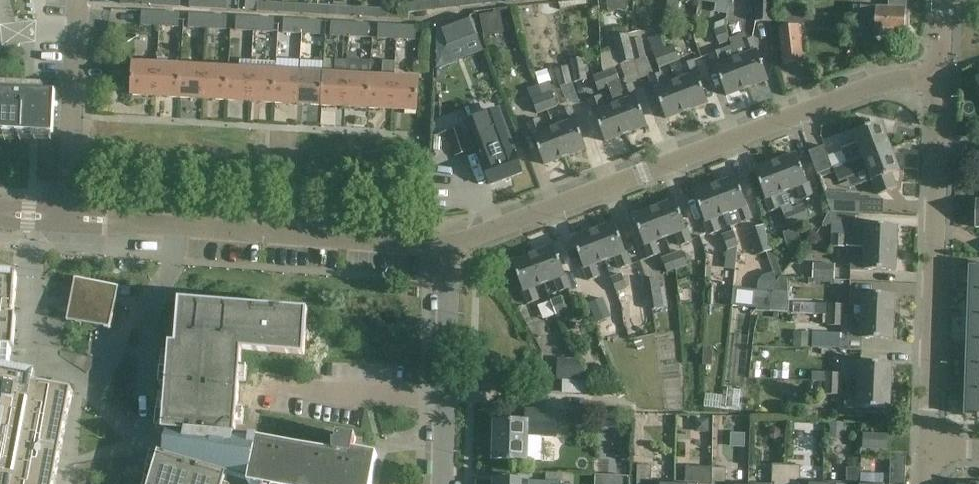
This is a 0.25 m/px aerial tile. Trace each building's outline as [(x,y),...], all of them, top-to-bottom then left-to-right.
[(209,8),(226,9),(227,0),(209,0),(209,8)] [(415,2),(416,11),(441,8),(440,0),(428,0),(415,2)] [(466,5),(466,0),(440,0),(441,8),(466,5)] [(714,2),(713,11),(727,13),(728,0),(696,0),(714,2)] [(755,21),(771,22),(772,0),(756,0),(755,21)] [(889,8),(862,7),(861,28),(875,29),(875,36),(894,37),(894,34),(905,35),(907,0),(889,0),(889,8)] [(256,10),(282,12),(283,2),(256,1),(256,10)] [(282,12),(309,13),(309,4),(283,2),(282,12)] [(389,8),(388,17),(407,18),(408,12),(416,11),(415,2),(406,3),(406,9),(389,8)] [(309,13),(335,15),(336,5),(309,4),(309,13)] [(335,15),(362,16),(363,6),(336,5),(335,15)] [(362,16),(388,17),(389,8),(363,6),(362,16)] [(159,26),(160,11),(141,10),(140,24),(159,26)] [(178,12),(160,11),(159,26),(178,27),(178,12)] [(207,27),(208,14),(188,13),(188,27),(207,27)] [(208,14),(207,27),(225,28),(226,15),(208,14)] [(254,30),(255,16),(236,15),(235,29),(254,30)] [(273,17),(255,16),(254,30),(272,31),(273,17)] [(302,33),(303,19),(283,18),(282,32),(302,33)] [(469,18),(436,31),(443,47),(467,38),(476,35),(469,18)] [(303,19),(302,33),(320,34),(321,20),(303,19)] [(330,34),(350,36),(350,21),(330,20),(330,34)] [(368,23),(350,21),(350,36),(367,36),(368,23)] [(397,38),(398,24),(378,23),(377,37),(397,38)] [(398,24),(397,38),(414,39),(415,25),(398,24)] [(804,62),(800,25),(779,27),(783,64),(804,62)] [(641,31),(630,33),(631,39),(636,60),(648,56),(642,37),(641,31)] [(616,49),(602,53),(602,65),(604,72),(603,72),(608,87),(615,105),(626,134),(647,127),(632,84),(624,87),(616,67),(620,64),(636,60),(631,39),(630,33),(612,36),(616,49)] [(743,43),(740,34),(730,38),(733,46),(732,47),(747,89),(768,81),(752,39),(743,43)] [(660,35),(649,39),(654,53),(660,67),(670,64),(664,49),(660,35)] [(675,45),(664,49),(670,64),(680,59),(675,45)] [(747,89),(732,47),(711,55),(727,97),(747,89)] [(588,79),(584,57),(571,59),(575,81),(588,79)] [(229,59),(229,68),(227,100),(251,102),(252,69),(253,60),(229,59)] [(349,59),(337,59),(336,74),(323,73),(322,106),(345,107),(347,74),(348,74),(349,59)] [(253,60),(252,69),(251,102),(274,103),(276,70),(277,62),(253,60)] [(371,76),(369,108),(393,109),(394,77),(395,77),(396,61),(384,60),(383,76),(371,76)] [(677,82),(688,111),(708,103),(692,62),(682,65),(687,78),(677,82)] [(156,97),(158,64),(133,63),(132,95),(156,97)] [(180,98),(181,65),(158,64),(156,97),(180,98)] [(205,67),(181,65),(180,98),(203,99),(205,67)] [(572,82),(569,65),(555,67),(559,86),(561,86),(569,107),(580,102),(572,82)] [(227,100),(229,68),(205,67),(203,99),(227,100)] [(274,103),(298,104),(300,72),(276,70),(274,103)] [(298,104),(322,106),(323,73),(300,72),(298,104)] [(608,87),(603,72),(594,76),(599,90),(608,87)] [(688,111),(677,82),(665,86),(660,73),(650,77),(666,119),(688,111)] [(371,76),(348,74),(347,74),(345,107),(369,108),(371,76)] [(394,77),(393,109),(417,111),(419,78),(395,77),(394,77)] [(549,81),(538,85),(548,110),(558,106),(552,91),(549,81)] [(538,85),(528,89),(532,99),(538,114),(548,110),(538,85)] [(56,93),(0,90),(0,132),(54,135),(56,93)] [(626,134),(615,105),(604,109),(600,97),(589,100),(605,142),(607,141),(626,134)] [(554,128),(565,157),(586,149),(570,108),(561,112),(565,124),(554,128)] [(490,186),(521,174),(498,112),(467,124),(490,186)] [(545,165),(565,157),(554,128),(545,132),(540,119),(529,123),(545,165)] [(850,162),(890,147),(881,123),(855,133),(859,143),(845,148),(850,161),(850,162)] [(470,150),(462,126),(448,131),(455,155),(470,150)] [(833,167),(825,145),(809,151),(818,173),(833,167)] [(899,170),(890,147),(850,162),(850,161),(834,167),(839,181),(869,170),(879,195),(898,187),(893,173),(899,170)] [(798,154),(776,162),(787,191),(798,187),(803,199),(814,195),(798,154)] [(793,207),(787,191),(776,162),(754,170),(770,212),(781,208),(788,226),(799,222),(793,207)] [(425,212),(451,212),(452,170),(426,170),(425,212)] [(715,185),(726,214),(731,227),(752,219),(736,177),(715,185)] [(716,218),(726,214),(715,185),(694,193),(710,235),(721,231),(716,218)] [(861,193),(824,191),(832,212),(861,213),(861,193)] [(654,209),(665,237),(676,233),(681,246),(691,242),(675,201),(654,209)] [(804,203),(793,207),(799,222),(809,218),(804,203)] [(665,237),(654,209),(633,217),(649,258),(659,254),(655,241),(665,237)] [(831,246),(865,246),(896,248),(897,225),(852,223),(832,222),(831,246)] [(594,232),(605,260),(617,256),(622,269),(631,265),(615,224),(594,232)] [(776,280),(780,276),(782,273),(765,224),(748,229),(757,255),(767,252),(776,280)] [(802,244),(797,228),(783,232),(788,248),(802,244)] [(605,260),(594,232),(573,239),(589,281),(600,277),(595,264),(605,260)] [(725,243),(725,266),(734,266),(734,243),(725,243)] [(534,254),(545,283),(556,279),(561,292),(571,288),(555,246),(534,254)] [(895,270),(896,248),(865,246),(865,259),(851,258),(850,268),(895,270)] [(682,249),(671,253),(677,269),(688,265),(682,249)] [(707,258),(705,251),(689,256),(691,262),(689,287),(705,288),(707,258)] [(677,269),(671,253),(662,257),(668,272),(677,269)] [(545,283),(534,254),(513,262),(529,304),(539,300),(534,287),(545,283)] [(835,263),(814,263),(814,277),(835,278),(835,263)] [(969,291),(978,292),(978,266),(970,266),(969,291)] [(73,391),(40,384),(40,385),(34,384),(35,376),(10,372),(18,275),(0,274),(0,483),(55,483),(73,391)] [(118,283),(74,275),(75,321),(110,327),(118,283)] [(776,280),(772,288),(769,291),(757,308),(756,309),(770,311),(772,290),(790,291),(790,277),(780,276),(776,280)] [(665,306),(659,277),(647,280),(652,309),(665,306)] [(734,288),(732,306),(757,308),(769,291),(734,288)] [(640,313),(630,289),(621,293),(630,317),(640,313)] [(968,316),(978,317),(978,292),(969,291),(968,316)] [(863,304),(863,315),(893,317),(894,294),(849,292),(849,303),(863,304)] [(603,298),(588,304),(593,318),(595,322),(610,316),(603,298)] [(256,441),(257,436),(235,434),(242,350),(304,355),(308,310),(179,300),(176,344),(170,343),(163,431),(170,431),(166,453),(159,451),(149,483),(224,483),(227,474),(237,477),(249,480),(256,441)] [(815,313),(843,315),(844,303),(815,302),(815,313)] [(843,325),(843,315),(815,313),(815,323),(828,324),(828,325),(843,325)] [(893,317),(863,315),(849,315),(848,337),(892,339),(893,317)] [(967,341),(978,341),(978,317),(968,316),(967,341)] [(843,335),(826,334),(826,335),(815,335),(814,347),(842,349),(843,335)] [(967,366),(978,366),(978,341),(967,341),(967,366)] [(591,380),(579,357),(558,358),(557,379),(591,380)] [(846,369),(846,372),(860,373),(860,384),(890,386),(891,363),(846,361),(846,369)] [(967,366),(966,390),(978,391),(978,366),(967,366)] [(826,371),(825,383),(841,383),(842,372),(826,371)] [(825,383),(825,394),(841,394),(841,383),(825,383)] [(860,384),(859,396),(845,395),(844,406),(889,409),(890,386),(860,384)] [(966,390),(965,416),(978,416),(978,391),(966,390)] [(557,412),(526,411),(526,421),(495,420),(494,458),(508,459),(508,461),(512,461),(512,460),(542,461),(543,435),(556,436),(557,412)] [(256,441),(249,480),(248,482),(257,483),(372,483),(377,454),(354,449),(356,436),(338,432),(334,455),(303,450),(256,441)] [(888,436),(865,435),(865,449),(888,449),(888,436)] [(891,457),(890,483),(905,483),(906,457),(891,457)] [(787,465),(772,465),(772,483),(786,483),(787,465)] [(787,465),(786,483),(824,483),(801,482),(801,466),(787,465)] [(675,483),(652,483),(652,466),(638,466),(637,483),(675,483)] [(712,468),(686,467),(686,483),(675,483),(712,483),(712,468)] [(861,483),(861,467),(847,467),(846,483),(824,483),(861,483)] [(727,468),(712,468),(712,483),(726,483),(727,468)] [(594,483),(607,483),(607,472),(595,472),(594,483)]
